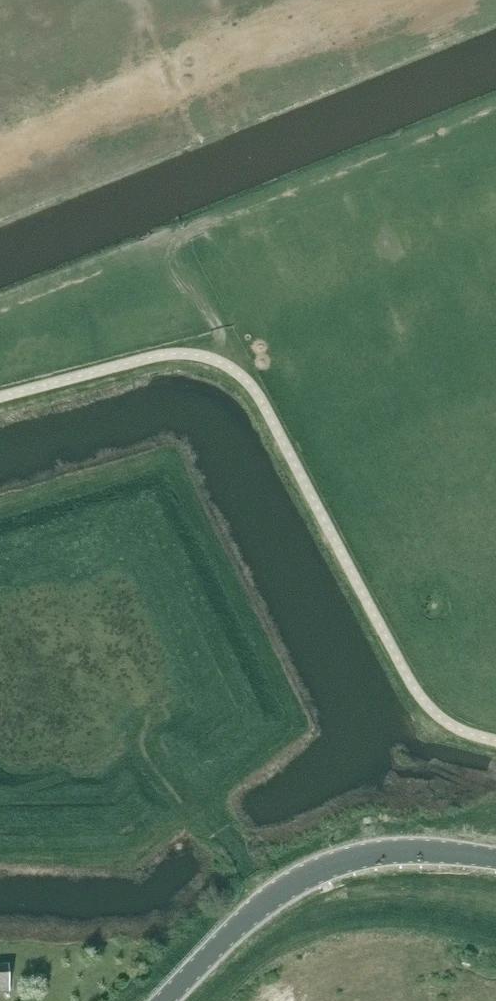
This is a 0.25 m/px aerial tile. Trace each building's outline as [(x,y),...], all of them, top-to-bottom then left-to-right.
[(0,963),(0,990),(11,990),(9,963),(0,963)]
